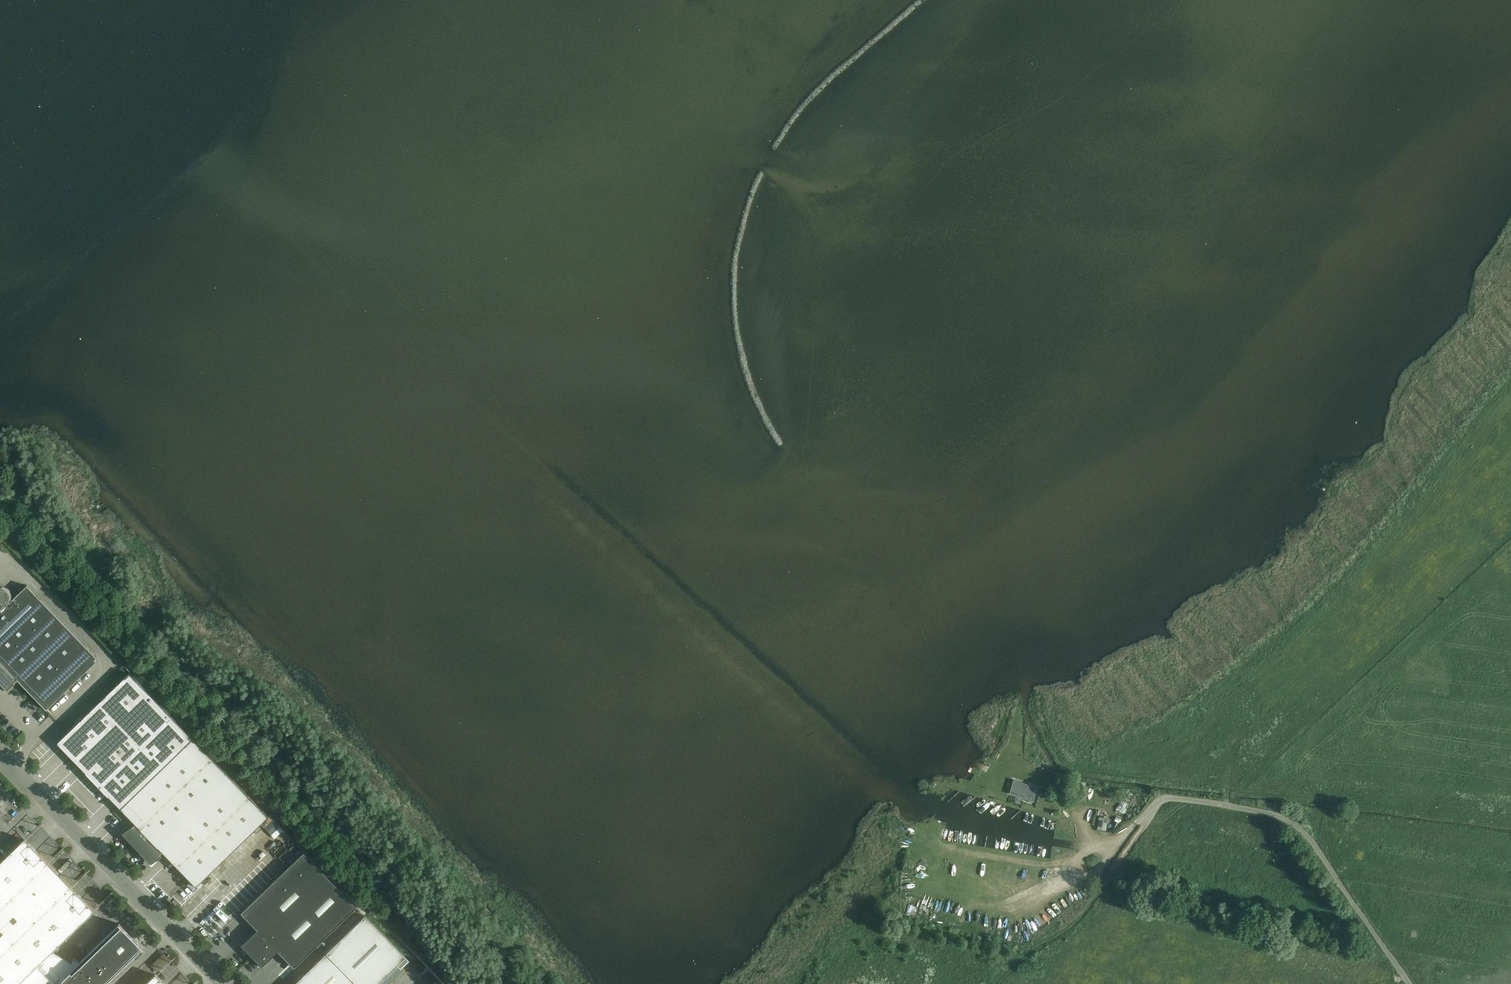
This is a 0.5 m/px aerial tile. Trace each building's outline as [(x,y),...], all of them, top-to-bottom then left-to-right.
[(7,691),(18,680),(46,710),(96,662),(93,659),(96,657),(27,585),(9,603),(6,600),(9,597),(2,589),(0,590),(0,684),(7,691)] [(126,815),(198,745),(129,673),(57,743),(85,772),(84,773),(108,798),(109,797),(126,815)] [(198,745),(126,815),(196,886),(268,817),(198,745)] [(14,781),(17,778),(7,767),(4,771),(14,781)] [(1024,797),(1034,800),(1038,788),(1020,783),(1018,791),(1025,793),(1024,797)] [(1128,804),(1122,800),(1116,809),(1123,813),(1128,804)] [(1108,817),(1099,816),(1097,828),(1106,830),(1108,817)] [(283,830),(272,819),(264,827),(275,838),(283,830)] [(106,983),(142,949),(143,949),(119,923),(118,924),(119,925),(78,964),(74,960),(75,958),(74,958),(71,963),(52,952),(94,911),(24,839),(0,862),(0,983),(105,983),(106,983)] [(303,852),(240,913),(256,929),(241,945),(240,944),(261,967),(262,966),(261,966),(277,951),(293,968),(356,907),(303,852)] [(88,877),(78,886),(87,896),(97,887),(88,877)] [(258,878),(254,881),(261,889),(265,886),(258,878)] [(94,895),(101,899),(104,893),(96,890),(94,895)] [(401,972),(395,967),(405,957),(365,916),(294,983),(389,983),(401,972)] [(155,974),(145,983),(164,983),(155,974)]
